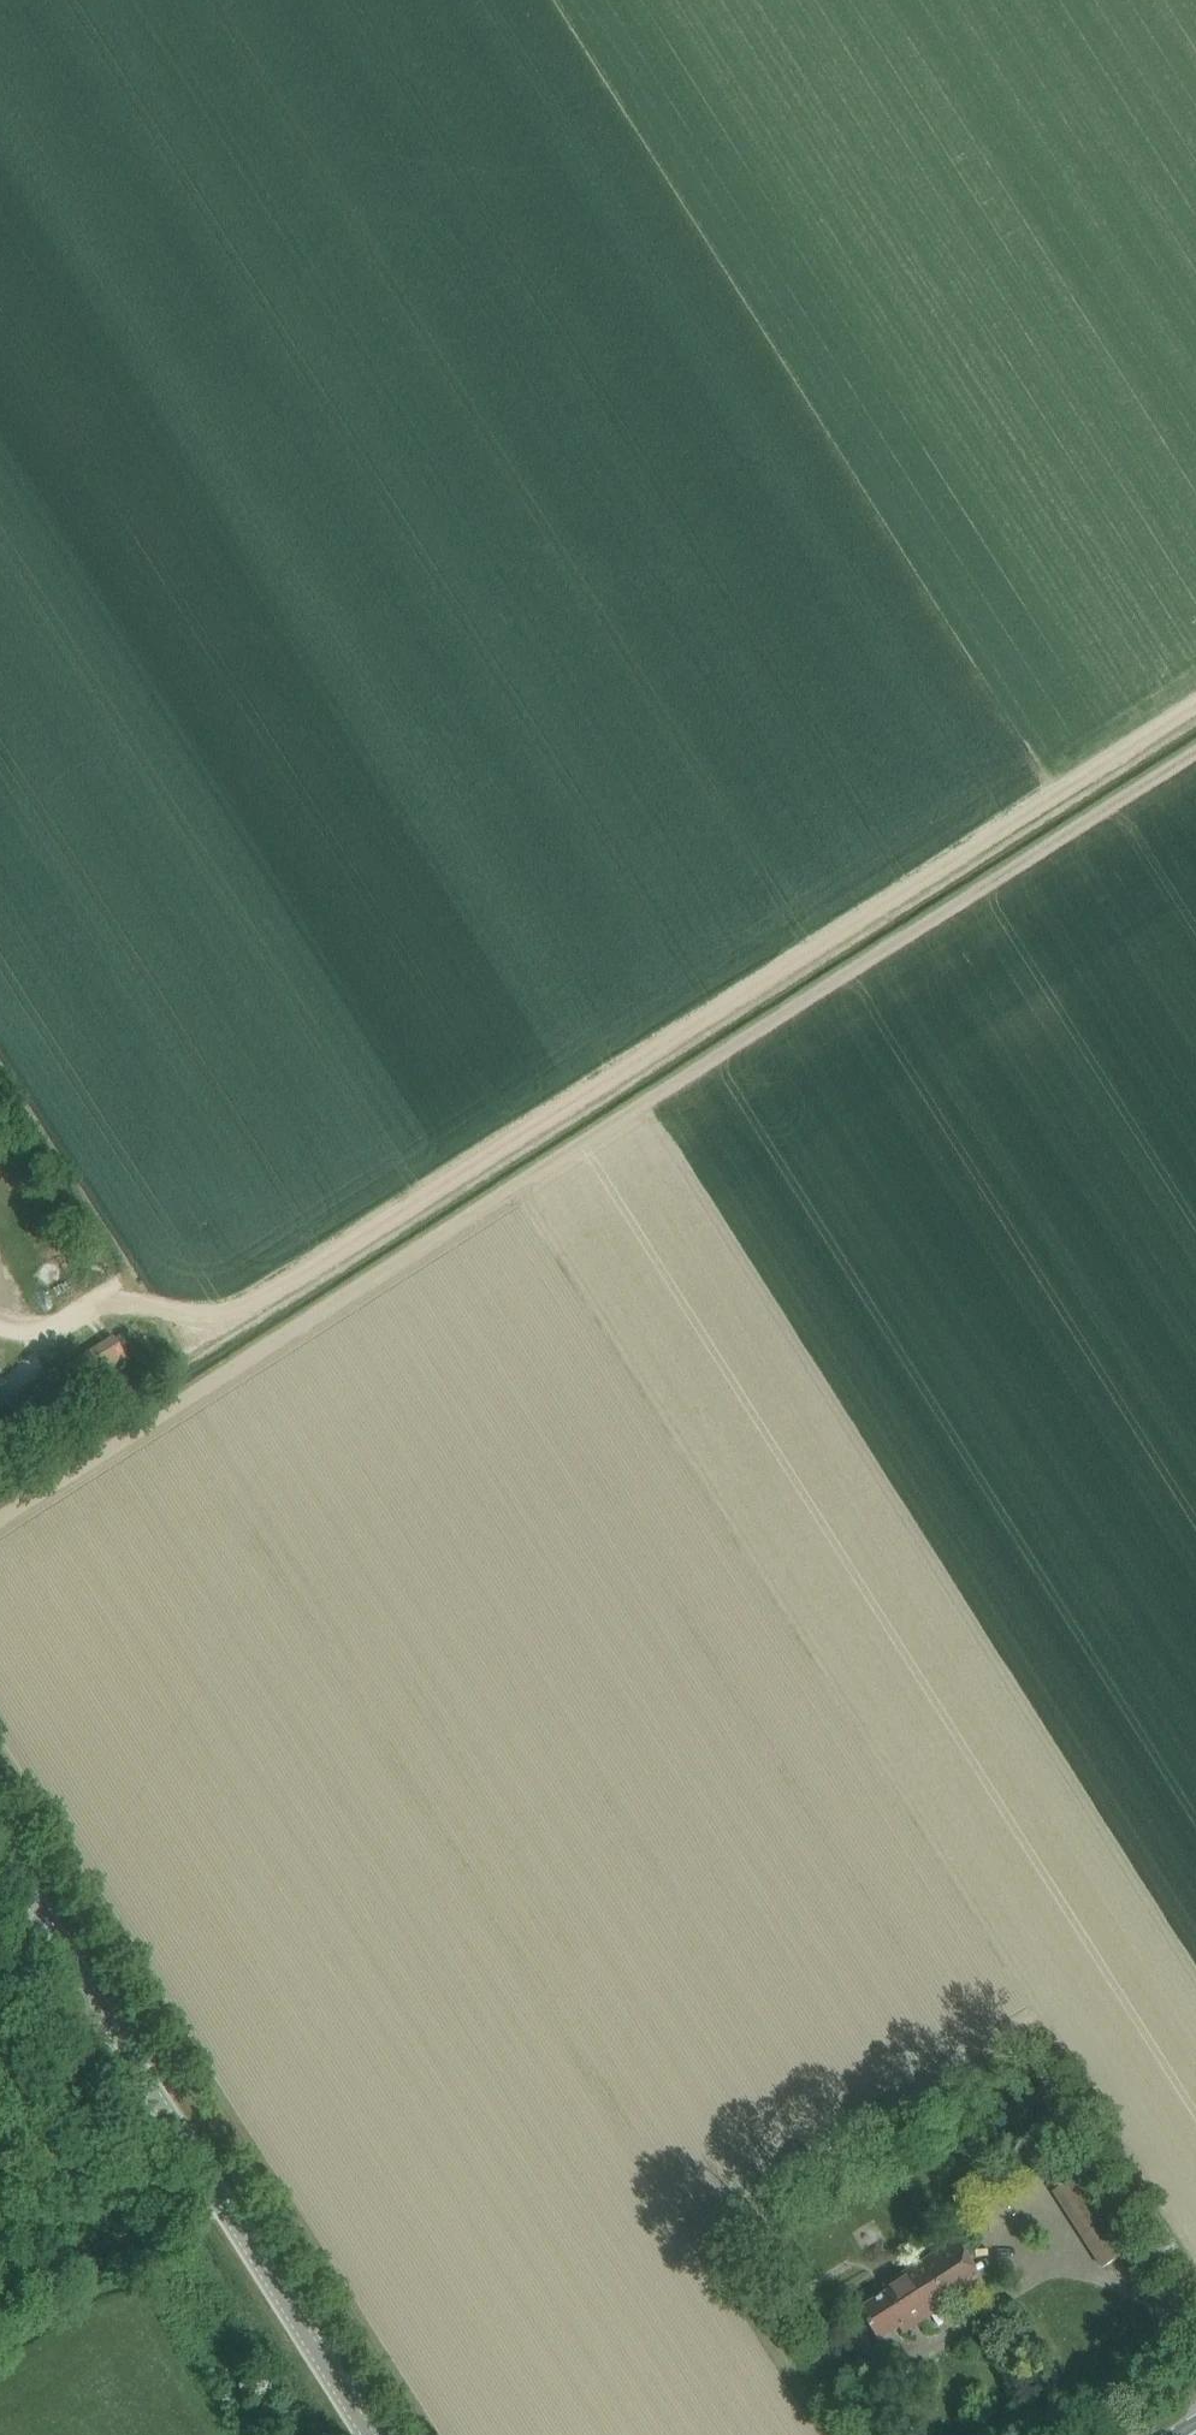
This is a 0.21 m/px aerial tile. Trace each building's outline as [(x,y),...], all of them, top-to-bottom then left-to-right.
[(113,1338),(62,1370),(75,1392),(126,1360),(113,1338)] [(55,1368),(4,1401),(22,1430),(74,1397),(55,1368)] [(1054,2192),(1103,2269),(1129,2252),(1080,2176),(1054,2192)] [(902,2332),(982,2282),(956,2241),(884,2287),(888,2293),(860,2311),(878,2339),(899,2326),(902,2332)]
